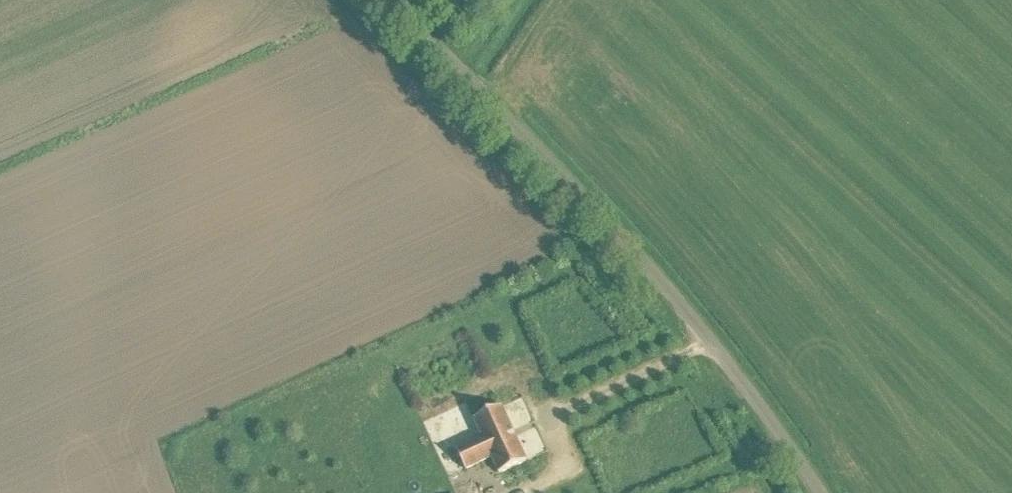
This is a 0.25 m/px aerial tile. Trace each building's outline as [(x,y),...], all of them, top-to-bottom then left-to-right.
[(503,409),(476,422),(484,440),(458,452),(468,472),(494,460),(501,477),(529,464),(503,409)]
